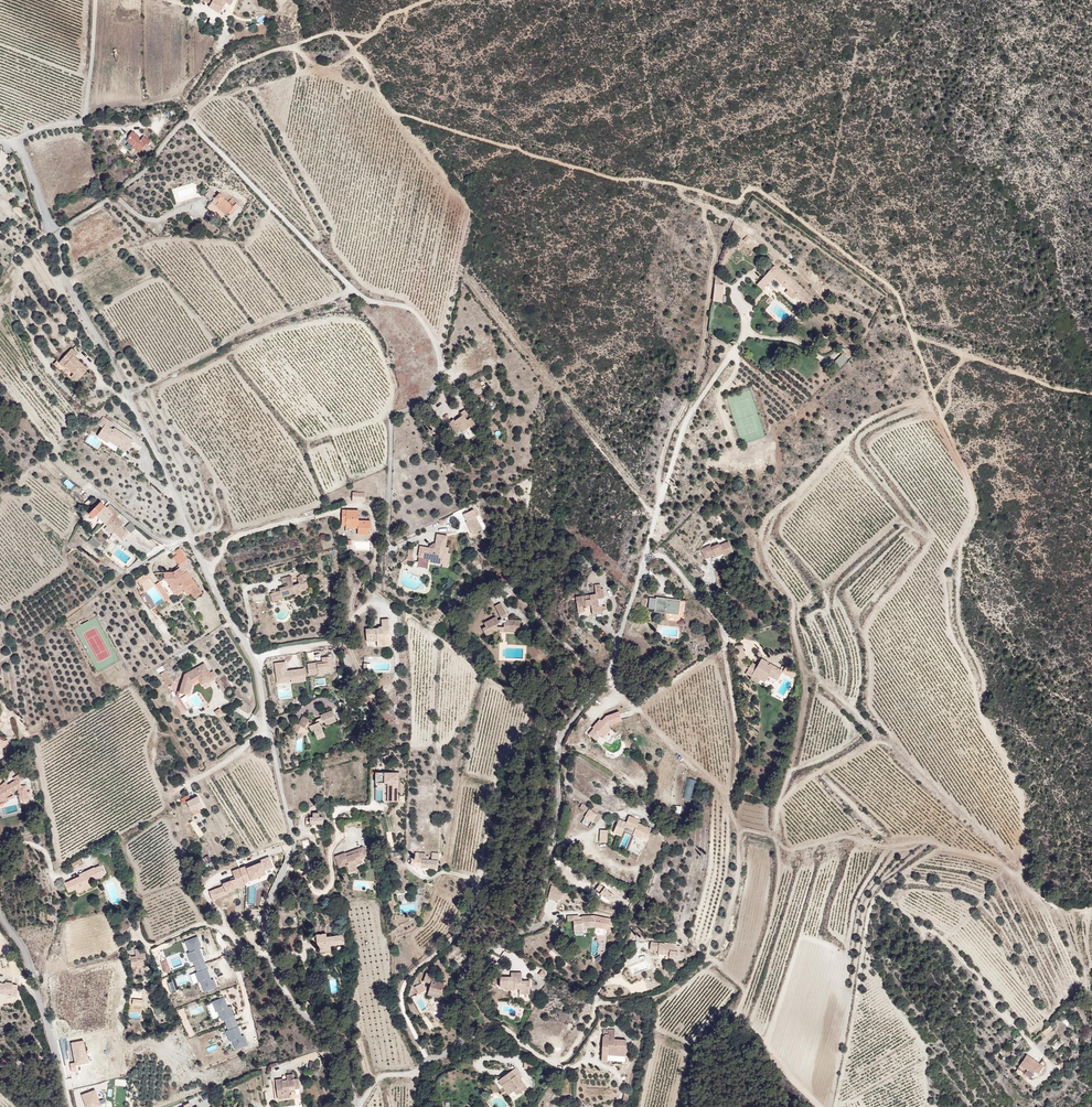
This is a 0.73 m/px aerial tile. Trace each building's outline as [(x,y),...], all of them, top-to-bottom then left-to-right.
[(143,137),(133,131),(125,143),(141,153),(147,144),(141,140),(143,137)] [(151,141),(145,136),(143,137),(141,140),(147,144),(150,144),(151,141)] [(241,207),(222,192),(209,204),(229,221),(241,207)] [(742,239),(747,245),(752,241),(747,235),(742,239)] [(820,303),(776,265),(761,280),(800,316),(820,303)] [(714,276),(713,301),(723,301),(723,284),(718,284),(718,276),(714,276)] [(75,349),(61,362),(64,372),(79,382),(90,370),(76,357),(79,353),(75,349)] [(840,367),(848,359),(842,353),(834,361),(840,367)] [(832,373),(839,367),(835,363),(828,369),(832,373)] [(462,437),(478,423),(467,410),(451,419),(462,437)] [(108,421),(98,436),(130,455),(137,441),(108,421)] [(71,490),(75,486),(68,479),(64,483),(71,490)] [(352,491),(352,501),(365,501),(365,491),(352,491)] [(103,501),(92,512),(120,541),(130,531),(103,501)] [(359,508),(343,509),(340,528),(358,532),(358,537),(371,537),(372,522),(360,517),(359,508)] [(476,516),(465,521),(471,534),(482,528),(476,516)] [(143,544),(139,549),(146,555),(155,545),(138,532),(134,537),(143,544)] [(435,547),(420,544),(416,563),(450,567),(451,536),(438,533),(435,547)] [(96,548),(101,543),(93,536),(88,540),(96,548)] [(729,540),(696,549),(703,559),(734,550),(729,540)] [(173,556),(177,564),(187,559),(180,547),(175,550),(177,554),(173,556)] [(177,570),(165,570),(181,592),(188,589),(195,599),(205,594),(189,572),(194,568),(187,561),(177,570)] [(149,609),(162,601),(144,573),(136,579),(145,592),(140,595),(149,609)] [(160,580),(156,583),(165,601),(169,598),(160,580)] [(280,589),(284,601),(308,594),(305,582),(280,589)] [(607,582),(572,592),(575,613),(608,612),(607,582)] [(687,620),(688,599),(649,594),(648,616),(687,620)] [(524,621),(502,601),(482,631),(488,637),(519,635),(524,621)] [(392,647),(390,617),(366,621),(367,648),(392,647)] [(792,670),(755,653),(739,681),(778,704),(792,670)] [(308,675),(334,672),(333,655),(321,656),(321,661),(307,662),(308,675)] [(206,690),(218,682),(207,661),(185,673),(179,696),(189,699),(197,686),(206,690)] [(274,662),(276,682),(292,681),(292,682),(307,681),(305,667),(287,669),(287,661),(274,662)] [(160,673),(167,686),(173,683),(166,670),(160,673)] [(221,707),(214,710),(217,716),(223,714),(221,707)] [(333,709),(321,714),(324,728),(337,724),(333,709)] [(607,714),(592,731),(602,741),(614,729),(612,724),(624,720),(621,709),(607,714)] [(334,712),(338,722),(343,720),(338,710),(334,712)] [(310,720),(302,715),(294,728),(303,733),(310,720)] [(319,723),(308,728),(314,742),(326,737),(319,723)] [(400,801),(399,771),(376,771),(376,801),(386,801),(400,801)] [(8,799),(7,796),(10,795),(17,791),(20,804),(30,801),(28,791),(21,781),(27,777),(23,772),(19,773),(13,777),(14,780),(8,784),(6,781),(0,784),(0,801),(8,799)] [(688,777),(683,797),(691,799),(696,779),(688,777)] [(198,796),(183,800),(195,815),(205,807),(198,796)] [(586,812),(589,807),(581,803),(579,808),(586,812)] [(589,809),(580,822),(588,828),(597,814),(589,809)] [(623,818),(616,831),(646,843),(654,829),(623,818)] [(599,842),(607,842),(607,829),(599,829),(599,842)] [(363,845),(335,856),(340,869),(346,867),(349,875),(358,872),(357,865),(367,855),(363,845)] [(270,856),(231,869),(234,878),(223,881),(224,884),(209,889),(212,899),(228,894),(227,891),(246,885),(245,881),(267,874),(265,869),(273,867),(270,856)] [(105,875),(100,865),(63,883),(65,894),(105,875)] [(571,889),(555,884),(551,897),(566,901),(571,889)] [(400,904),(400,912),(415,911),(415,903),(400,904)] [(611,913),(571,914),(569,930),(612,929),(611,913)] [(318,934),(325,953),(346,947),(345,937),(327,940),(327,935),(318,934)] [(199,935),(185,939),(191,961),(193,961),(196,971),(195,972),(197,982),(201,981),(204,991),(214,989),(199,935)] [(682,944),(651,941),(651,950),(682,954),(682,944)] [(126,954),(133,968),(145,967),(146,950),(126,954)] [(165,972),(171,969),(166,959),(160,961),(165,972)] [(537,974),(542,978),(547,973),(541,969),(537,974)] [(430,982),(432,973),(424,971),(423,981),(430,982)] [(503,977),(503,989),(532,995),(532,981),(525,980),(525,973),(513,972),(513,976),(503,977)] [(432,980),(427,994),(441,999),(445,986),(432,980)] [(0,982),(0,992),(18,994),(17,983),(0,982)] [(421,982),(414,985),(417,993),(425,990),(421,982)] [(418,993),(411,997),(421,1012),(427,1008),(418,993)] [(228,995),(213,1000),(219,1020),(223,1019),(230,1041),(232,1040),(235,1049),(248,1045),(245,1034),(240,1036),(228,995)] [(182,1008),(177,1010),(189,1037),(195,1034),(182,1008)] [(627,1038),(605,1028),(603,1064),(627,1063),(627,1038)] [(1035,1071),(1038,1073),(1044,1065),(1027,1053),(1016,1068),(1030,1078),(1035,1071)] [(517,1068),(501,1081),(516,1100),(529,1087),(517,1068)] [(299,1078),(279,1077),(280,1097),(301,1097),(299,1078)]
